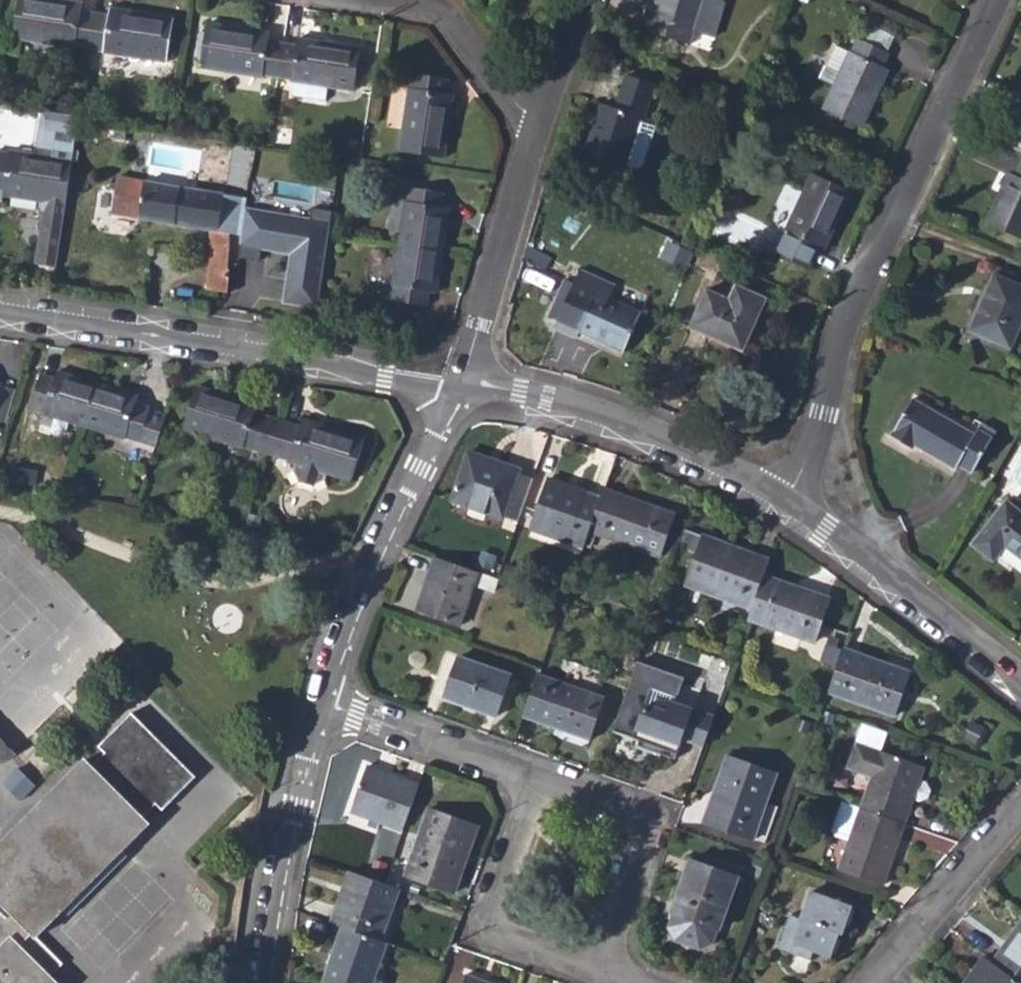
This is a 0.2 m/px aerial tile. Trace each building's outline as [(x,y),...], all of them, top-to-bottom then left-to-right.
[(80,11),(81,4),(58,0),(18,0),(13,38),(74,47),(75,44),(90,47),(95,13),(80,11)] [(642,28),(690,43),(694,31),(713,36),(724,2),(718,0),(657,0),(652,17),(646,15),(642,28)] [(652,17),(657,0),(650,0),(646,15),(652,17)] [(104,49),(104,51),(165,61),(172,18),(111,8),(110,16),(95,13),(90,47),(104,49)] [(282,42),(268,40),(269,34),(207,24),(200,66),(262,76),(262,74),(276,76),(282,42)] [(291,79),(291,80),(326,86),(352,90),(358,47),(298,38),(297,45),(282,42),(276,76),(291,79)] [(834,84),(824,109),(861,127),(888,69),(882,66),(888,53),(858,39),(852,51),(851,51),(849,53),(834,84)] [(834,84),(849,53),(835,46),(820,78),(834,84)] [(442,157),(452,95),(444,94),(446,79),(414,74),(411,89),(408,88),(399,150),(442,157)] [(586,153),(625,166),(641,117),(645,118),(656,84),(627,74),(616,108),(603,104),(586,153)] [(289,94),(323,100),(326,86),(291,80),(289,94)] [(10,151),(10,153),(0,152),(0,191),(3,191),(3,194),(65,204),(72,160),(10,151)] [(1020,238),(1020,164),(1015,176),(1009,173),(987,222),(1020,238)] [(760,245),(808,267),(818,245),(825,247),(852,192),(812,173),(785,229),(776,225),(771,234),(767,232),(760,245)] [(213,228),(209,287),(230,290),(232,267),(231,266),(233,231),(244,232),(249,206),(250,196),(121,175),(115,212),(213,228)] [(442,249),(449,208),(441,206),(443,192),(410,186),(408,201),(405,201),(398,242),(442,249)] [(330,219),(249,206),(244,232),(239,256),(262,259),(263,247),(292,253),(284,303),(321,308),(330,219)] [(391,284),(394,285),(392,300),(425,305),(428,290),(436,291),(442,249),(398,242),(391,284)] [(549,317),(558,321),(554,329),(576,339),(580,331),(624,351),(641,313),(611,300),(617,285),(581,269),(575,283),(565,279),(549,317)] [(1010,348),(1020,325),(1020,285),(996,273),(970,330),(1010,348)] [(691,327),(742,350),(765,297),(737,284),(729,299),(707,289),(691,327)] [(97,384),(56,372),(54,378),(40,374),(29,408),(43,413),(43,415),(84,427),(97,384)] [(17,390),(1,384),(0,386),(0,422),(6,424),(17,390)] [(124,439),(125,437),(140,441),(149,410),(149,408),(134,403),(136,396),(97,384),(84,427),(124,439)] [(276,420),(253,413),(255,406),(195,388),(182,429),(243,448),(244,445),(267,452),(276,420)] [(891,435),(912,447),(914,444),(955,468),(958,462),(972,471),(996,430),(982,422),(975,434),(913,399),(891,435)] [(155,446),(164,415),(149,410),(140,441),(155,446)] [(290,460),(290,461),(294,463),(292,469),(297,479),(312,484),(322,479),(324,472),(350,480),(363,439),(302,420),(300,428),(276,420),(267,452),(290,460)] [(469,503),(487,510),(486,514),(502,519),(503,515),(518,521),(532,478),(519,473),(486,461),(487,457),(468,450),(450,501),(467,507),(469,503)] [(519,473),(520,469),(487,457),(486,461),(519,473)] [(564,485),(549,479),(531,529),(582,548),(584,543),(598,503),(562,491),(564,485)] [(598,503),(599,498),(564,485),(562,491),(598,503)] [(642,507),(644,503),(603,488),(601,492),(642,507)] [(591,546),(595,534),(658,556),(674,514),(644,503),(642,507),(601,492),(599,498),(598,503),(584,543),(591,546)] [(1007,501),(973,544),(992,560),(1004,545),(1020,558),(1020,512),(1007,501)] [(486,514),(487,510),(469,503),(467,507),(486,514)] [(732,546),(684,529),(663,588),(681,594),(684,585),(751,609),(763,574),(767,565),(730,552),(732,546)] [(767,565),(768,559),(732,546),(730,552),(767,565)] [(416,610),(460,626),(477,580),(480,572),(436,557),(416,610)] [(486,583),(489,575),(480,572),(477,580),(486,583)] [(815,644),(829,604),(794,591),(796,586),(763,574),(751,609),(747,620),(815,644)] [(829,604),(832,599),(796,586),(794,591),(829,604)] [(834,666),(839,651),(826,646),(821,661),(834,666)] [(895,716),(910,672),(845,648),(829,692),(895,716)] [(496,716),(511,674),(458,656),(444,697),(496,716)] [(590,740),(605,697),(539,673),(524,716),(590,740)] [(668,699),(670,692),(646,684),(644,691),(668,699)] [(650,744),(649,749),(664,755),(683,704),(668,699),(644,691),(629,685),(613,731),(650,744)] [(136,712),(102,746),(108,752),(96,764),(148,815),(160,803),(167,810),(200,776),(136,712)] [(977,745),(986,727),(974,721),(965,739),(977,745)] [(882,751),(888,732),(861,723),(855,742),(882,751)] [(649,749),(650,744),(613,731),(611,736),(649,749)] [(7,757),(17,750),(0,733),(0,761),(7,757)] [(872,778),(862,807),(905,823),(914,799),(921,779),(925,766),(882,751),(855,742),(846,768),(872,778)] [(754,840),(778,773),(727,754),(717,783),(723,785),(710,824),(754,840)] [(67,909),(128,849),(155,822),(148,815),(96,764),(89,757),(0,846),(0,893),(42,935),(67,909)] [(372,813),(370,817),(380,821),(403,829),(419,784),(367,765),(352,806),(372,813)] [(921,801),(929,798),(932,789),(928,781),(921,779),(914,799),(921,801)] [(710,824),(723,785),(717,783),(703,822),(710,824)] [(840,869),(884,884),(905,823),(862,807),(842,801),(833,829),(836,835),(850,840),(840,869)] [(370,817),(372,813),(352,806),(351,810),(370,817)] [(463,852),(469,855),(480,826),(429,808),(406,873),(450,889),(463,852)] [(368,825),(377,828),(380,821),(370,817),(368,825)] [(72,913),(132,854),(128,849),(67,909),(72,913)] [(456,892),(469,855),(463,852),(450,889),(456,892)] [(715,927),(720,929),(740,875),(690,858),(672,911),(674,912),(715,927)] [(343,926),(382,940),(387,926),(381,924),(388,903),(395,905),(401,888),(384,882),(350,870),(345,886),(351,888),(343,910),(337,908),(332,922),(343,926)] [(343,910),(351,888),(345,886),(337,908),(343,910)] [(808,890),(796,887),(790,911),(802,914),(808,890)] [(814,958),(816,951),(832,957),(840,933),(845,935),(854,907),(831,898),(812,891),(802,919),(792,915),(781,947),(810,957),(814,958)] [(6,942),(15,933),(55,974),(68,961),(42,935),(0,893),(0,936),(6,942)] [(395,905),(388,903),(381,924),(387,926),(395,905)] [(669,926),(675,937),(701,946),(711,941),(715,927),(674,912),(669,926)] [(1015,930),(1020,934),(997,966),(1020,982),(1020,921),(1015,930)] [(376,977),(388,942),(382,940),(343,926),(324,980),(331,982),(374,982),(376,977)] [(997,966),(1020,934),(1015,930),(991,962),(997,966)] [(55,974),(15,933),(6,942),(0,949),(0,982),(65,982),(55,974)] [(997,966),(991,962),(984,956),(975,969),(980,973),(972,982),(1020,982),(997,966)] [(980,973),(975,969),(964,982),(972,982),(980,973)] [(468,972),(464,982),(498,982),(468,972)]
